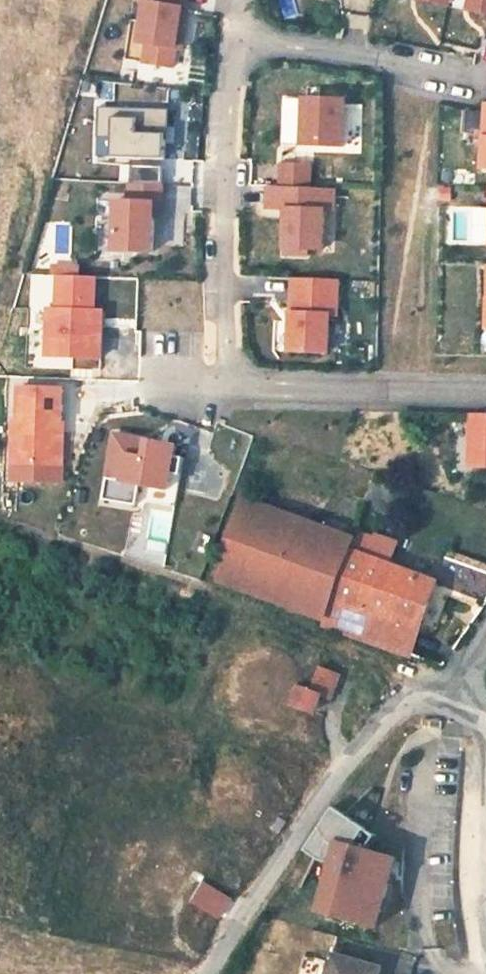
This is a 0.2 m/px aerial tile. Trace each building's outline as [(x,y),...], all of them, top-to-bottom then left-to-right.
[(138,2),(143,3),(136,43),(145,44),(142,63),(171,68),(174,49),(177,29),(183,30),(187,9),(182,8),(183,0),(138,0),(138,2)] [(454,6),(470,10),(472,1),(469,0),(456,0),(454,6)] [(472,1),(470,10),(485,14),(485,0),(469,0),(472,1)] [(183,30),(177,29),(174,49),(180,50),(183,30)] [(343,131),(344,100),(302,99),(301,131),(301,146),(342,148),(343,131)] [(100,156),(167,156),(167,106),(100,106),(100,156)] [(309,184),(310,162),(281,161),(280,183),(309,184)] [(154,216),(154,204),(162,204),(163,185),(129,184),(128,201),(116,201),(114,251),(152,253),(154,216)] [(338,186),(267,185),(264,207),(284,207),(280,248),(285,248),(285,253),(309,255),(308,248),(326,249),(329,205),(290,205),(290,200),(338,201),(338,186)] [(161,217),(162,204),(154,204),(154,216),(161,217)] [(336,315),(337,280),(290,278),(287,351),(327,352),(328,315),(336,315)] [(48,325),(47,355),(101,357),(102,325),(91,325),(91,312),(94,312),(95,293),(58,292),(56,326),(48,325)] [(63,389),(19,388),(19,421),(13,421),(12,463),(63,464),(64,422),(62,422),(63,389)] [(468,413),(467,467),(485,467),(485,414),(468,413)] [(453,424),(453,449),(465,449),(466,424),(453,424)] [(175,507),(183,457),(174,456),(160,453),(161,442),(114,434),(103,499),(136,505),(137,500),(175,507)] [(174,456),(176,445),(161,442),(160,453),(174,456)] [(213,578),(327,617),(350,550),(355,537),(242,498),(213,578)] [(359,532),(354,551),(389,561),(397,532),(376,526),(374,536),(359,532)] [(326,622),(411,652),(420,629),(423,630),(428,630),(434,628),(438,625),(449,593),(473,602),(477,590),(439,578),(389,561),(354,551),(350,550),(327,617),(326,622)] [(447,556),(439,578),(477,590),(485,593),(485,569),(447,556)] [(294,701),(314,709),(320,690),(330,694),(338,670),(318,663),(310,687),(301,683),(294,701)] [(335,865),(322,911),(368,925),(372,910),(383,913),(393,877),(397,861),(398,860),(369,852),(357,848),(358,845),(368,829),(336,809),(308,851),(323,862),(335,865)] [(358,845),(357,848),(369,852),(379,836),(368,829),(358,845)] [(397,861),(393,877),(404,880),(405,864),(397,861)] [(368,925),(380,928),(383,913),(372,910),(368,925)] [(380,968),(333,956),(328,973),(378,973),(380,968)]
